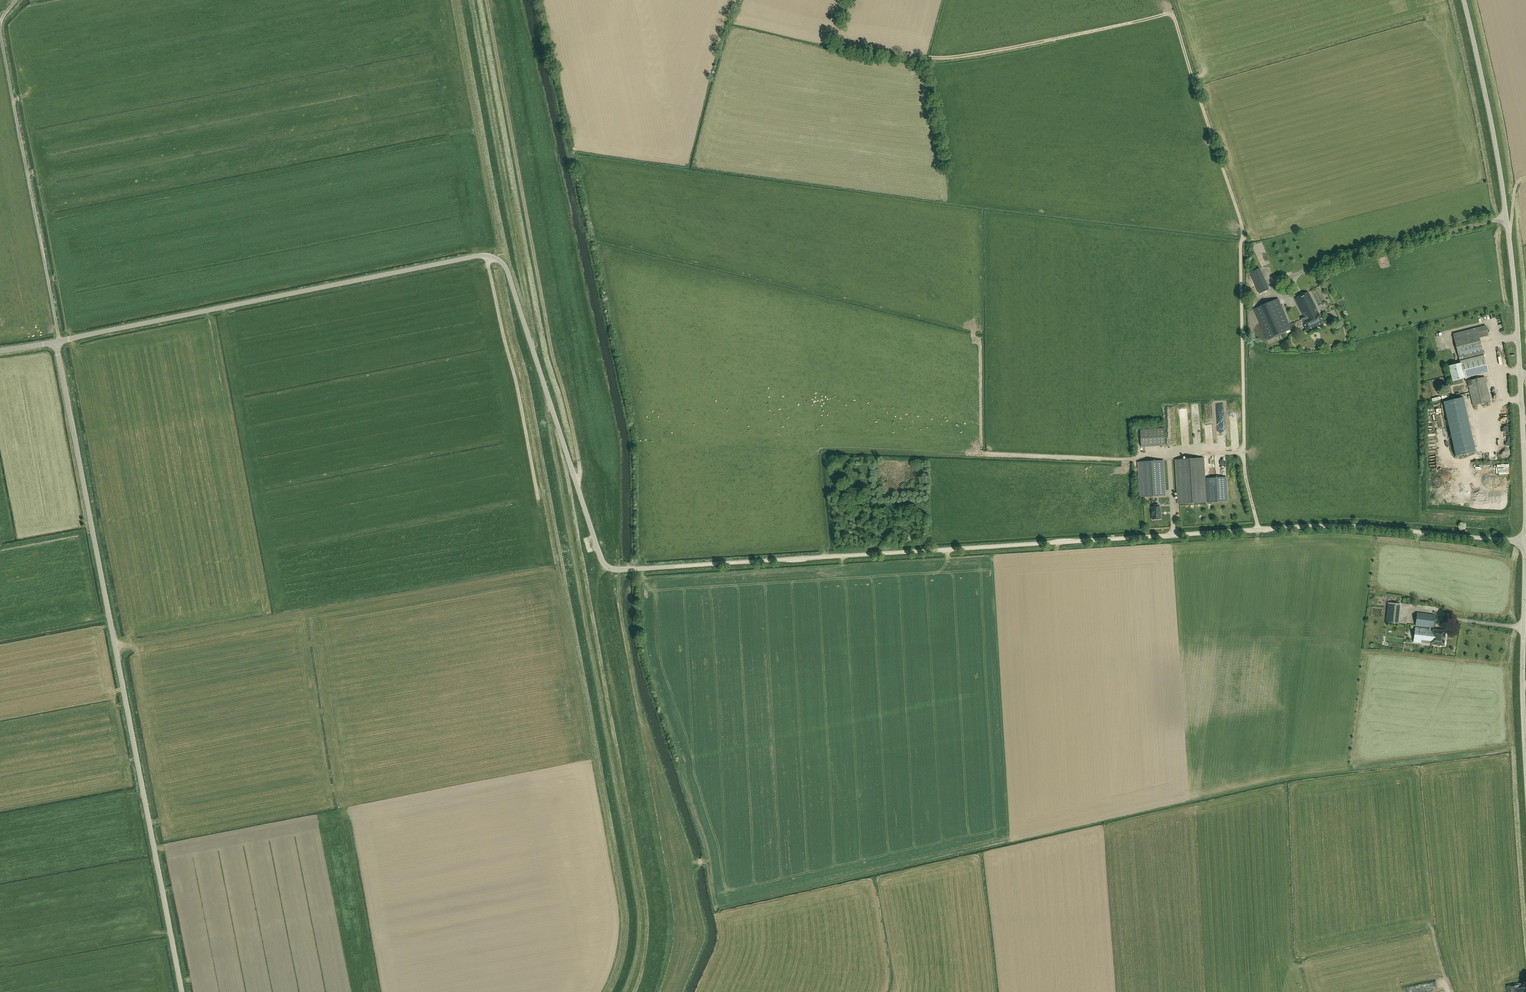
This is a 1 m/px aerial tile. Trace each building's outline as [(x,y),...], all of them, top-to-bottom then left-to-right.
[(15,271),(13,259),(0,261),(0,274),(15,271)] [(1260,268),(1250,273),(1259,293),(1269,289),(1260,268)] [(1323,323),(1308,292),(1295,299),(1304,318),(1301,319),(1307,331),(1323,323)] [(1289,324),(1286,317),(1278,298),(1254,309),(1267,340),(1293,328),(1291,323),(1289,324)] [(1322,310),(1330,307),(1327,300),(1320,303),(1322,310)] [(11,319),(10,310),(0,312),(0,320),(11,319)] [(42,331),(51,325),(43,316),(35,322),(42,331)] [(1488,371),(1479,337),(1487,335),(1484,325),(1452,334),(1460,364),(1448,367),(1452,381),(1488,371)] [(175,375),(200,371),(199,362),(174,366),(175,375)] [(114,368),(94,372),(96,382),(113,379),(112,376),(116,376),(114,368)] [(201,373),(189,375),(191,387),(203,386),(201,373)] [(1467,381),(1473,406),(1490,402),(1485,377),(1467,381)] [(1456,456),(1475,452),(1463,398),(1443,402),(1456,456)] [(1141,447),(1165,446),(1164,428),(1140,429),(1141,447)] [(1175,460),(1178,505),(1207,503),(1205,478),(1204,458),(1175,460)] [(1167,495),(1164,460),(1140,462),(1142,497),(1167,495)] [(1226,477),(1205,478),(1207,503),(1228,501),(1226,477)] [(1151,507),(1152,520),(1161,519),(1161,506),(1158,506),(1158,504),(1155,504),(1155,507),(1151,507)] [(1401,603),(1389,601),(1386,622),(1398,624),(1401,603)] [(1415,627),(1413,642),(1421,643),(1421,640),(1431,641),(1431,644),(1444,646),(1445,631),(1433,630),(1435,615),(1417,613),(1415,626),(1430,628),(1430,629),(1415,627)] [(348,967),(350,976),(365,974),(364,964),(348,967)] [(327,980),(349,976),(347,967),(325,971),(327,980)] [(218,985),(217,981),(216,977),(209,979),(210,983),(211,983),(211,987),(218,985)] [(277,991),(289,991),(288,983),(284,984),(285,989),(277,990),(277,991)] [(1522,984),(1523,988),(1519,988),(1519,985),(1509,986),(1510,990),(1514,989),(1515,991),(1525,991),(1525,984),(1522,984)]
